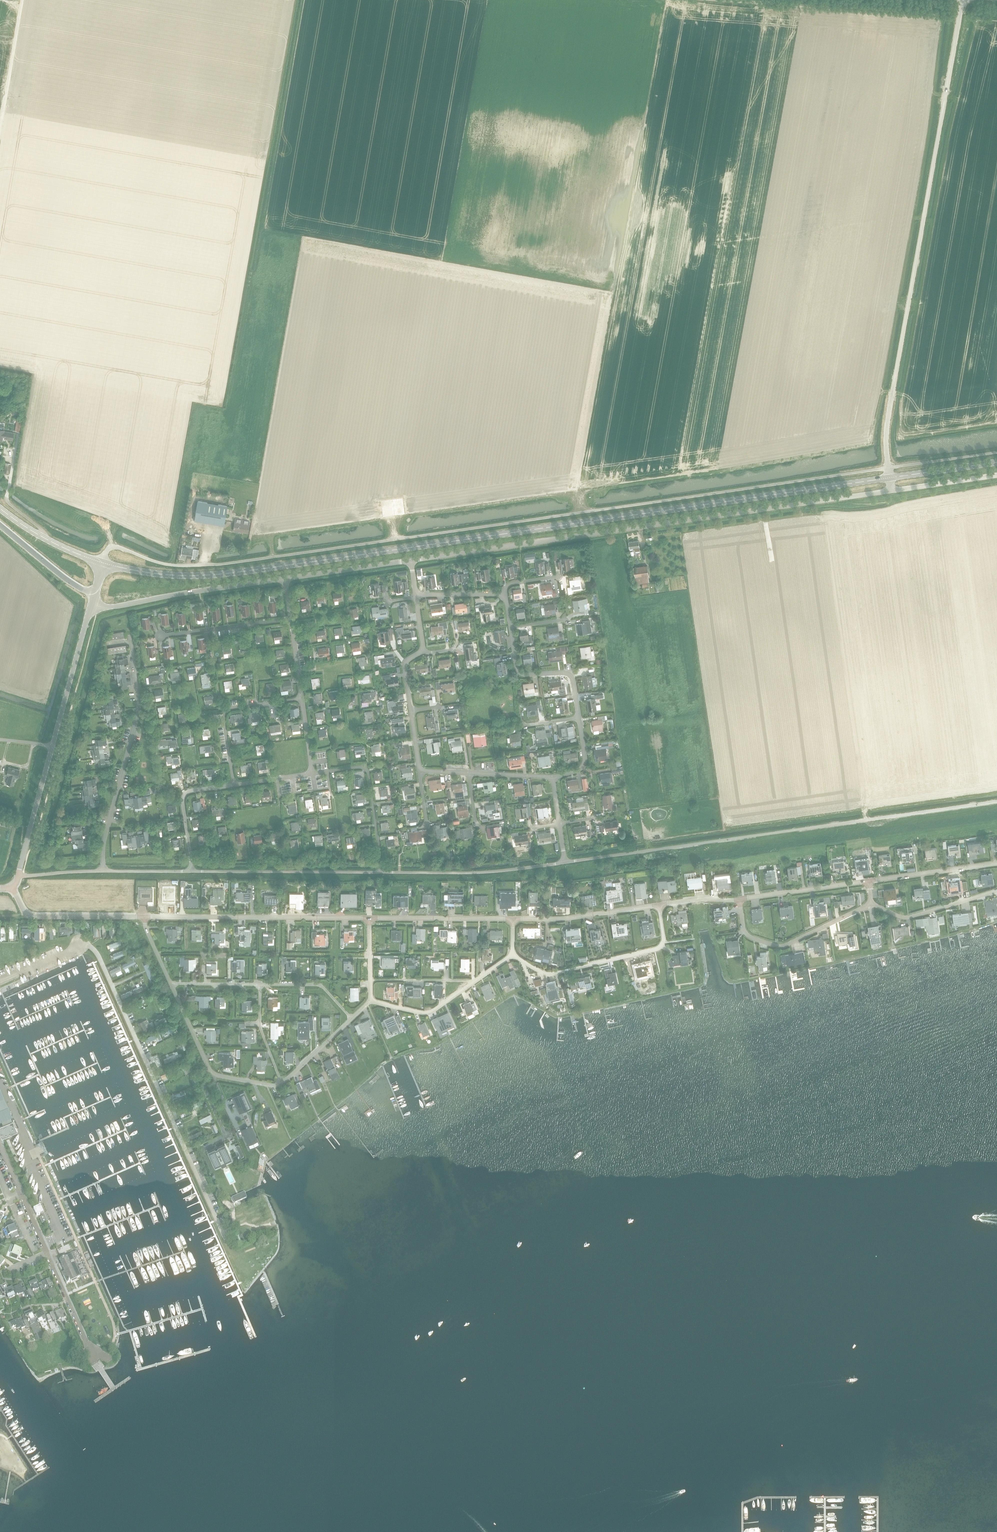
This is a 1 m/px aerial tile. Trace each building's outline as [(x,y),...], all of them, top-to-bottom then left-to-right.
[(16,427),(22,428),(24,415),(18,414),(16,427)] [(14,433),(4,431),(0,430),(0,440),(2,441),(2,438),(13,440),(14,433)] [(227,507),(198,502),(194,522),(224,526),(227,507)] [(248,533),(249,525),(235,523),(233,531),(234,531),(234,532),(238,533),(239,532),(248,533)] [(638,540),(629,542),(630,550),(631,549),(631,548),(633,548),(633,549),(634,549),(634,547),(639,547),(638,540)] [(187,558),(191,559),(191,558),(195,559),(196,552),(197,552),(199,543),(196,542),(195,550),(188,549),(187,558)] [(573,559),(569,559),(569,558),(562,559),(562,561),(557,561),(558,568),(563,567),(564,569),(570,568),(570,567),(574,566),(573,559)] [(549,569),(548,563),(545,563),(545,561),(535,563),(537,573),(544,572),(544,570),(549,569)] [(516,566),(513,567),(513,565),(506,566),(506,568),(501,569),(502,575),(507,575),(507,577),(514,576),(514,574),(517,573),(516,566)] [(649,582),(648,575),(647,565),(633,567),(636,584),(649,582)] [(489,579),(488,569),(481,570),(481,572),(476,572),(477,578),(482,578),(482,580),(489,579)] [(450,574),(452,584),(459,583),(458,581),(464,580),(463,574),(458,575),(457,573),(450,574)] [(436,586),(434,576),(428,577),(428,579),(423,579),(423,585),(428,585),(429,587),(436,586)] [(571,587),(568,587),(569,594),(572,593),(572,590),(582,589),(580,576),(573,577),(574,580),(570,581),(571,587)] [(401,580),(394,581),(395,591),(403,590),(402,588),(408,588),(407,581),(401,582),(401,580)] [(371,584),(373,594),(380,593),(379,591),(385,591),(384,584),(379,585),(378,583),(371,584)] [(551,584),(541,585),(543,595),(552,593),(553,596),(556,596),(555,590),(552,590),(551,584)] [(525,594),(522,594),(521,589),(513,590),(515,599),(522,598),(522,600),(523,602),(526,601),(525,594)] [(324,595),(316,596),(317,603),(325,602),(324,595)] [(588,612),(587,603),(587,599),(573,601),(575,611),(581,610),(582,613),(588,612)] [(308,600),(301,602),(302,608),(309,607),(308,600)] [(554,604),(544,605),(546,615),(556,614),(555,607),(558,607),(557,600),(554,601),(554,604)] [(255,604),(256,611),(263,611),(261,601),(255,602),(255,601),(253,601),(253,604),(255,604)] [(269,604),(270,612),(276,611),(275,601),(269,602),(268,601),(266,601),(267,605),(269,604)] [(406,609),(406,604),(405,601),(402,602),(402,605),(400,605),(401,608),(399,608),(400,617),(403,617),(404,622),(411,621),(411,618),(408,618),(407,609),(406,609)] [(442,603),(431,605),(432,615),(443,613),(446,613),(446,610),(447,610),(446,607),(445,607),(445,606),(442,606),(442,603)] [(459,614),(459,612),(467,611),(466,603),(455,605),(455,607),(452,607),(453,615),(459,614)] [(479,611),(480,610),(482,610),(482,614),(483,614),(484,620),(490,619),(489,613),(492,613),(491,606),(485,607),(484,604),(475,605),(476,614),(479,614),(479,611)] [(227,608),(227,615),(234,614),(233,605),(227,606),(226,605),(224,605),(225,608),(227,608)] [(242,608),(243,615),(249,614),(248,605),(242,606),(241,605),(239,605),(240,608),(242,608)] [(379,607),(372,607),(373,616),(376,616),(376,617),(387,616),(386,609),(379,609),(379,607)] [(212,612),(213,619),(220,618),(219,609),(212,609),(212,608),(210,609),(210,612),(212,612)] [(355,619),(358,618),(358,616),(357,608),(349,609),(351,617),(354,616),(355,619)] [(524,608),(516,609),(517,618),(525,617),(524,608)] [(196,612),(197,619),(203,618),(202,609),(196,610),(195,609),(193,609),(194,612),(196,612)] [(161,614),(161,613),(159,614),(159,617),(161,617),(162,624),(168,623),(167,613),(161,614)] [(178,616),(179,624),(185,623),(184,613),(178,614),(178,613),(176,613),(176,616),(178,616)] [(151,620),(150,616),(148,617),(148,618),(142,619),(143,628),(150,627),(149,620),(151,620)] [(459,631),(470,629),(469,621),(458,623),(457,619),(454,620),(455,626),(458,626),(459,631)] [(578,635),(590,633),(589,623),(590,623),(590,619),(583,620),(583,624),(577,625),(578,635)] [(360,625),(352,626),(353,633),(357,632),(358,633),(359,632),(361,632),(360,625)] [(443,635),(447,634),(446,628),(443,628),(442,625),(431,627),(432,635),(443,633),(443,635)] [(414,636),(414,635),(414,630),(409,631),(409,630),(404,630),(403,627),(396,628),(397,631),(399,631),(400,636),(402,635),(403,639),(412,638),(412,637),(414,636)] [(558,627),(548,628),(549,638),(559,637),(560,640),(563,639),(562,633),(559,633),(558,627)] [(380,635),(378,635),(379,639),(380,639),(381,643),(390,641),(389,634),(392,634),(392,633),(393,633),(393,629),(391,630),(391,628),(388,628),(388,631),(379,633),(380,635)] [(494,642),(495,642),(505,640),(504,630),(494,631),(495,639),(494,639),(494,642)] [(531,635),(528,635),(527,631),(520,633),(521,641),(524,641),(526,643),(532,642),(531,635)] [(205,652),(205,648),(205,645),(207,645),(207,642),(205,642),(204,638),(198,639),(199,649),(200,649),(200,653),(205,652)] [(193,645),(189,645),(189,644),(187,645),(187,641),(180,641),(181,651),(190,650),(193,649),(193,645)] [(359,642),(352,644),(353,651),(360,649),(359,642)] [(247,643),(239,644),(240,651),(248,650),(247,643)] [(472,644),(464,645),(465,648),(466,659),(471,659),(471,662),(477,661),(476,654),(473,654),(472,647),(472,644)] [(230,645),(222,647),(223,654),(231,652),(230,645)] [(154,646),(148,647),(149,656),(156,656),(155,653),(157,653),(157,650),(155,650),(154,646)] [(169,646),(163,647),(164,657),(171,656),(170,653),(172,653),(172,650),(170,650),(169,646)] [(590,646),(580,648),(582,658),(588,657),(589,660),(595,659),(594,655),(591,656),(590,646)] [(319,656),(322,656),(329,655),(329,650),(327,650),(327,647),(320,648),(320,651),(319,651),(319,656)] [(561,650),(548,652),(550,662),(563,660),(562,653),(565,653),(564,647),(561,647),(561,650)] [(384,654),(377,655),(378,660),(381,659),(382,667),(395,665),(394,657),(384,658),(384,654)] [(531,655),(523,656),(525,664),(532,663),(531,655)] [(359,660),(360,665),(367,664),(366,659),(365,659),(365,657),(357,658),(358,660),(359,660)] [(500,657),(494,658),(495,663),(496,663),(497,670),(499,669),(500,674),(508,673),(506,661),(501,662),(500,657)] [(450,658),(439,660),(440,668),(451,666),(450,658)] [(287,664),(280,665),(281,672),(281,675),(286,674),(286,671),(289,671),(288,667),(291,667),(290,662),(287,663),(287,664)] [(428,671),(427,663),(416,665),(417,673),(428,671)] [(179,678),(178,671),(178,669),(170,670),(172,680),(179,678)] [(583,676),(585,688),(593,686),(591,675),(595,675),(594,672),(588,672),(588,676),(583,676)] [(204,679),(201,679),(202,686),(210,685),(209,678),(208,675),(208,673),(204,674),(204,679)] [(391,679),(390,676),(390,674),(382,676),(382,678),(384,678),(385,682),(388,681),(389,686),(399,684),(398,678),(391,679)] [(160,675),(153,676),(149,677),(150,683),(153,683),(161,681),(160,675)] [(368,675),(360,676),(361,678),(362,678),(362,683),(370,682),(369,677),(368,677),(368,675)] [(350,677),(342,678),(343,685),(351,684),(350,677)] [(246,688),(245,685),(249,685),(248,678),(241,679),(241,684),(238,684),(239,689),(246,688)] [(316,688),(316,685),(320,684),(319,678),(311,679),(313,689),(316,688)] [(561,681),(550,682),(551,690),(562,689),(562,692),(566,691),(565,685),(562,685),(561,681)] [(453,682),(439,685),(440,689),(443,688),(443,692),(455,690),(453,682)] [(534,682),(524,684),(525,694),(535,692),(536,695),(539,695),(538,689),(535,689),(534,682)] [(432,696),(435,696),(434,689),(431,690),(431,686),(419,687),(421,696),(431,694),(432,696)] [(160,700),(159,697),(163,696),(162,690),(154,691),(156,701),(160,700)] [(338,691),(328,692),(330,702),(339,700),(338,691)] [(364,695),(362,695),(363,702),(371,701),(371,698),(374,698),(373,694),(376,694),(375,691),(363,693),(364,695)] [(324,700),(322,700),(321,693),(316,694),(316,695),(313,695),(315,703),(323,702),(325,702),(324,700)] [(209,706),(208,703),(212,702),(211,695),(204,696),(205,703),(205,707),(209,706)] [(595,699),(599,698),(599,695),(591,696),(591,699),(587,700),(588,711),(600,710),(600,705),(596,706),(595,699)] [(555,699),(556,702),(559,702),(561,713),(569,711),(567,700),(562,701),(562,698),(555,699)] [(537,704),(527,706),(528,716),(538,714),(538,708),(541,707),(540,701),(536,701),(537,704)] [(398,715),(397,712),(404,711),(403,705),(396,706),(395,703),(389,703),(390,709),(393,708),(394,711),(392,711),(393,716),(398,715)] [(165,706),(157,707),(159,714),(166,713),(165,706)] [(295,719),(294,715),(298,715),(297,708),(289,709),(291,718),(290,718),(290,719),(295,719)] [(337,720),(337,717),(341,716),(340,709),(332,710),(333,720),(337,720)] [(458,714),(457,709),(448,710),(448,711),(444,712),(444,717),(447,716),(447,719),(457,717),(456,714),(458,714)] [(249,717),(247,717),(248,723),(252,722),(251,722),(260,721),(261,721),(260,718),(259,711),(248,713),(249,717)] [(373,720),(373,718),(372,711),(364,712),(366,721),(373,720)] [(322,723),(321,719),(324,718),(323,712),(316,713),(317,724),(322,723)] [(186,720),(185,713),(178,714),(179,721),(186,720)] [(439,731),(439,729),(438,722),(435,723),(434,718),(433,718),(433,713),(428,714),(428,717),(426,717),(427,726),(431,726),(431,728),(436,727),(436,732),(439,731)] [(242,720),(241,714),(230,715),(231,722),(242,720)] [(601,720),(607,720),(606,715),(597,716),(598,720),(592,721),(593,731),(599,730),(599,731),(603,731),(601,720)] [(404,720),(398,721),(398,719),(398,721),(398,722),(399,726),(394,726),(395,732),(400,732),(406,732),(404,720)] [(165,733),(165,730),(169,730),(167,723),(160,724),(161,731),(162,734),(165,733)] [(567,726),(558,727),(559,736),(568,735),(568,738),(574,737),(573,726),(567,727),(567,726)] [(372,728),(371,729),(371,727),(367,727),(367,728),(363,728),(361,728),(361,731),(364,731),(365,738),(368,738),(368,736),(373,736),(372,728)] [(209,728),(201,729),(202,736),(210,735),(209,728)] [(547,744),(547,741),(545,729),(536,731),(538,742),(535,742),(536,746),(541,745),(547,744)] [(187,741),(187,738),(190,738),(189,731),(181,732),(183,742),(187,741)] [(521,745),(519,737),(523,736),(522,731),(519,732),(519,733),(509,735),(511,746),(521,745)] [(239,732),(232,733),(233,740),(240,739),(239,732)] [(485,735),(473,737),(475,746),(486,745),(485,735)] [(461,741),(455,742),(454,738),(448,739),(449,743),(451,742),(453,751),(462,749),(461,741)] [(171,739),(165,740),(164,740),(164,746),(169,745),(169,748),(177,746),(176,739),(171,740),(171,739)] [(439,752),(438,746),(440,746),(440,741),(438,742),(426,744),(428,753),(439,752)] [(402,742),(396,743),(396,746),(399,746),(401,759),(411,758),(409,746),(403,747),(402,742)] [(374,746),(372,746),(373,753),(375,753),(375,755),(377,756),(381,755),(379,744),(374,745),(374,746)] [(596,749),(598,761),(607,759),(605,748),(609,747),(608,744),(602,745),(601,745),(602,748),(596,749)] [(261,754),(261,752),(264,751),(263,745),(255,746),(257,755),(261,754)] [(345,756),(344,749),(339,749),(339,750),(337,751),(338,758),(340,757),(345,756)] [(570,753),(570,750),(563,751),(564,754),(563,754),(564,759),(568,758),(569,762),(578,761),(577,752),(570,753)] [(551,765),(550,759),(553,758),(552,753),(549,754),(549,755),(538,757),(539,767),(551,765)] [(510,758),(510,761),(509,761),(510,769),(522,767),(522,763),(525,762),(524,756),(520,757),(510,758)] [(176,767),(175,764),(179,764),(178,757),(171,758),(172,768),(176,767)] [(247,764),(240,766),(241,772),(249,771),(248,768),(251,767),(251,762),(247,763),(247,764)] [(267,772),(266,769),(265,762),(258,763),(259,773),(267,772)] [(412,779),(412,776),(411,767),(406,768),(406,765),(399,766),(399,769),(402,768),(403,777),(406,777),(406,780),(412,779)] [(17,778),(19,770),(8,767),(6,775),(8,775),(6,784),(13,785),(15,777),(17,778)] [(194,771),(186,773),(188,780),(195,778),(194,771)] [(179,779),(178,772),(170,773),(171,780),(179,779)] [(609,773),(600,774),(601,783),(602,782),(603,785),(610,784),(610,781),(613,781),(611,772),(609,773)] [(444,784),(441,785),(440,779),(429,781),(430,790),(442,789),(442,788),(445,788),(444,784)] [(577,779),(568,781),(569,789),(572,789),(573,792),(579,791),(577,779)] [(348,786),(345,786),(345,780),(337,781),(338,791),(348,789),(348,786)] [(462,783),(452,784),(450,785),(450,780),(447,781),(448,787),(453,786),(454,793),(455,797),(463,796),(463,792),(462,783)] [(494,782),(492,782),(492,781),(477,784),(477,787),(483,786),(484,792),(493,791),(492,785),(494,784),(494,782)] [(523,783),(511,785),(511,782),(508,783),(508,788),(514,787),(515,796),(524,794),(523,783)] [(541,784),(532,785),(534,794),(542,793),(541,784)] [(407,801),(410,800),(416,799),(414,788),(409,789),(408,786),(402,787),(402,790),(405,789),(407,801)] [(385,798),(384,795),(388,795),(387,788),(380,789),(381,799),(385,798)] [(259,799),(262,798),(266,798),(266,799),(270,799),(269,791),(258,792),(259,799)] [(246,802),(250,802),(253,801),(252,793),(244,794),(246,802)] [(322,794),(315,795),(316,799),(320,799),(321,805),(323,805),(323,808),(329,808),(328,804),(327,801),(328,800),(327,799),(327,797),(322,797),(322,794)] [(362,805),(362,802),(365,801),(364,794),(357,795),(358,806),(362,805)] [(612,806),(611,795),(602,796),(604,808),(609,807),(609,810),(615,809),(615,806),(612,806)] [(235,796),(227,797),(228,803),(233,802),(233,804),(236,804),(235,796)] [(201,803),(202,803),(205,803),(204,797),(200,798),(200,800),(196,800),(196,801),(193,802),(194,809),(201,807),(201,803)] [(577,802),(572,803),(574,811),(585,809),(584,805),(588,804),(587,798),(576,800),(577,802)] [(314,810),(313,807),(313,803),(313,802),(312,801),(312,799),(305,800),(306,808),(309,807),(309,811),(314,810)] [(497,814),(495,804),(501,803),(500,799),(494,800),(495,804),(486,806),(487,814),(490,814),(490,816),(494,815),(494,819),(502,817),(502,814),(500,814),(497,814)] [(388,805),(382,806),(383,813),(390,812),(389,809),(394,808),(393,802),(388,802),(388,805)] [(445,812),(444,803),(435,804),(436,814),(445,812)] [(528,817),(527,815),(531,815),(530,806),(530,803),(524,804),(524,806),(526,806),(526,808),(515,809),(516,818),(528,817)] [(296,805),(288,806),(289,812),(293,811),(294,813),(297,812),(296,805)] [(468,816),(467,805),(457,806),(459,818),(468,816)] [(215,807),(211,807),(212,815),(216,814),(216,816),(223,815),(222,808),(215,809),(215,807)] [(405,814),(407,814),(409,822),(418,821),(416,809),(410,810),(409,807),(404,808),(405,814)] [(548,809),(547,809),(547,807),(536,809),(537,818),(548,817),(547,810),(549,810),(548,809)] [(361,822),(360,819),(364,819),(363,812),(352,813),(353,817),(354,817),(354,820),(356,819),(357,823),(361,822)] [(200,825),(199,818),(199,815),(191,817),(193,826),(200,825)] [(315,822),(316,821),(315,820),(315,818),(308,819),(309,827),(316,825),(315,822)] [(77,830),(82,829),(81,825),(85,824),(85,820),(74,821),(74,825),(73,826),(74,826),(77,825),(77,830)] [(174,822),(167,823),(167,820),(166,820),(166,825),(168,825),(168,830),(175,828),(174,822)] [(617,820),(605,822),(606,826),(605,826),(606,830),(618,829),(617,825),(618,825),(617,820)] [(300,825),(299,825),(298,821),(291,823),(292,829),(296,828),(296,830),(300,829),(299,828),(301,827),(300,825)] [(387,832),(387,829),(389,829),(388,822),(381,823),(382,833),(387,832)] [(499,823),(487,825),(488,837),(500,836),(498,827),(500,826),(499,823)] [(447,827),(440,828),(440,824),(433,825),(434,829),(436,828),(437,838),(449,836),(447,827)] [(83,833),(82,829),(77,830),(77,825),(74,826),(73,826),(72,826),(73,829),(71,830),(71,835),(83,833)] [(580,837),(580,835),(587,834),(588,837),(591,837),(590,830),(587,831),(586,825),(580,826),(580,827),(574,828),(576,838),(580,837)] [(222,836),(222,834),(226,833),(225,826),(218,827),(219,836),(222,836)] [(460,838),(461,839),(472,837),(471,827),(459,829),(459,830),(454,831),(455,838),(460,838)] [(145,841),(145,842),(146,841),(150,841),(148,830),(143,830),(144,835),(140,835),(140,840),(145,839),(145,841)] [(413,844),(413,841),(422,840),(421,837),(427,836),(426,830),(409,832),(410,841),(407,842),(407,845),(413,844)] [(245,841),(243,834),(243,832),(236,833),(237,843),(245,841)] [(338,832),(326,834),(327,841),(339,839),(338,832)] [(518,832),(511,833),(512,837),(515,836),(516,844),(520,843),(520,844),(528,843),(527,834),(518,836),(518,832)] [(544,833),(538,834),(539,842),(551,840),(551,842),(555,842),(554,835),(551,836),(550,832),(544,833)] [(87,835),(83,835),(83,833),(71,835),(72,839),(73,840),(74,840),(75,844),(76,843),(77,843),(79,843),(79,838),(83,838),(85,837),(87,837),(87,835)] [(132,841),(131,836),(127,837),(126,833),(122,833),(123,844),(127,844),(128,845),(128,844),(128,841),(132,841)] [(278,833),(270,834),(271,841),(279,840),(278,833)] [(146,844),(145,842),(145,841),(145,839),(140,840),(140,835),(135,836),(137,847),(141,846),(142,845),(142,844),(146,844)] [(205,835),(198,836),(199,843),(206,842),(205,835)] [(255,844),(254,843),(262,842),(261,835),(253,836),(254,838),(250,838),(251,844),(255,844)] [(323,845),(322,842),(321,835),(312,836),(313,841),(314,841),(315,846),(323,845)] [(133,848),(137,847),(135,836),(131,836),(132,841),(128,841),(128,844),(128,845),(128,846),(131,846),(132,847),(133,848)] [(88,849),(87,846),(89,846),(88,841),(84,842),(83,838),(79,838),(79,843),(77,843),(76,843),(77,844),(77,847),(82,847),(82,850),(88,849)] [(393,838),(387,839),(387,846),(388,850),(395,849),(394,845),(393,838)] [(179,849),(178,846),(181,845),(180,839),(172,840),(174,850),(179,849)] [(297,839),(290,840),(291,846),(295,846),(295,847),(299,847),(297,839)] [(982,841),(971,843),(965,844),(966,850),(972,849),(972,850),(979,849),(979,852),(983,852),(982,841)] [(959,844),(948,846),(949,854),(956,853),(956,856),(960,855),(959,844)] [(912,846),(897,848),(898,854),(902,853),(903,860),(909,859),(910,862),(914,861),(913,851),(912,846)] [(936,848),(925,849),(926,857),(932,856),(933,859),(937,858),(936,848)] [(890,854),(878,856),(880,863),(886,862),(887,865),(891,865),(890,854)] [(855,860),(856,867),(858,867),(859,869),(862,869),(863,873),(869,872),(868,866),(869,865),(868,858),(855,860)] [(844,860),(832,862),(833,869),(840,868),(841,872),(845,871),(844,860)] [(821,863),(809,865),(810,872),(817,872),(818,875),(822,874),(821,863)] [(796,867),(787,868),(789,878),(794,878),(798,878),(797,874),(801,874),(800,866),(796,867)] [(766,873),(767,881),(776,880),(774,870),(767,871),(767,873),(766,873)] [(741,874),(742,884),(754,882),(752,873),(741,874)] [(981,875),(983,885),(988,884),(988,882),(993,881),(992,874),(981,875)] [(712,884),(717,884),(718,887),(721,887),(721,888),(728,887),(729,885),(729,882),(728,876),(716,877),(716,878),(712,878),(712,884)] [(701,877),(687,879),(688,888),(702,886),(701,877)] [(960,878),(950,879),(951,892),(962,891),(961,888),(962,888),(962,882),(960,882),(960,878)] [(675,879),(658,882),(659,892),(669,891),(668,889),(676,888),(675,879)] [(610,890),(606,890),(608,901),(613,900),(612,898),(621,897),(620,892),(622,892),(620,881),(615,882),(616,889),(611,889),(610,889),(610,890)] [(634,885),(636,898),(639,898),(642,897),(647,897),(645,883),(634,885)] [(61,885),(31,885),(31,902),(61,902),(61,885)] [(95,886),(67,885),(67,902),(95,903),(95,886)] [(129,886),(101,886),(101,903),(129,903),(129,886)] [(175,887),(162,887),(162,893),(164,893),(164,900),(175,900),(175,887)] [(914,887),(913,887),(915,899),(916,899),(915,897),(923,896),(923,898),(930,897),(930,899),(929,889),(923,890),(923,888),(920,888),(914,889),(914,887)] [(152,888),(139,888),(139,903),(147,903),(147,901),(152,901),(152,888)] [(185,898),(184,898),(184,904),(197,904),(197,898),(191,898),(191,888),(185,888),(185,898)] [(886,894),(887,904),(897,903),(895,888),(885,889),(885,892),(884,892),(884,890),(878,891),(879,897),(884,896),(884,894),(886,894)] [(224,890),(213,889),(213,896),(210,896),(210,904),(220,904),(221,899),(224,899),(224,890)] [(242,892),(236,892),(236,900),(244,900),(244,901),(250,901),(250,898),(252,898),(252,890),(247,890),(247,893),(242,893),(242,892)] [(376,890),(367,890),(366,902),(371,902),(371,904),(380,904),(380,895),(376,895),(376,890)] [(318,892),(318,904),(329,905),(329,892),(318,892)] [(529,892),(529,906),(540,906),(540,901),(537,901),(537,892),(529,892)] [(448,893),(448,902),(463,902),(463,893),(448,893)] [(500,893),(500,906),(511,907),(511,903),(515,903),(515,893),(500,893)] [(277,894),(263,894),(263,905),(277,904),(277,894)] [(290,894),(290,907),(296,907),(302,907),(303,894),(290,894)] [(356,894),(341,894),(341,900),(342,900),(342,904),(356,904),(356,894)] [(587,896),(582,897),(583,903),(589,902),(590,904),(596,904),(595,894),(587,895),(587,896)] [(838,904),(842,903),(842,905),(854,903),(853,894),(841,896),(842,901),(837,901),(834,901),(835,908),(838,907),(838,904)] [(423,895),(423,903),(430,903),(430,908),(436,908),(436,895),(423,895)] [(408,896),(394,896),(394,905),(408,905),(408,896)] [(487,896),(475,896),(475,903),(478,903),(478,904),(487,904),(487,896)] [(557,897),(553,897),(553,905),(570,905),(570,898),(558,898),(558,897),(557,897)] [(985,901),(987,915),(996,914),(996,907),(996,903),(996,900),(996,897),(992,897),(993,900),(985,901)] [(823,902),(813,903),(815,916),(826,914),(825,912),(826,912),(825,906),(824,906),(823,902)] [(784,907),(780,907),(781,915),(788,914),(788,917),(794,917),(793,906),(788,906),(788,905),(784,906),(784,907)] [(716,909),(714,909),(715,912),(714,912),(714,915),(715,915),(715,919),(718,918),(718,919),(719,920),(723,920),(725,920),(726,918),(726,917),(727,917),(728,916),(729,916),(728,910),(727,907),(723,907),(723,908),(719,909),(719,908),(716,908),(716,909)] [(758,919),(763,918),(761,909),(751,910),(753,918),(758,918),(758,919)] [(673,914),(674,918),(671,918),(672,922),(677,921),(678,924),(682,923),(683,926),(688,925),(686,910),(679,911),(680,914),(673,915),(673,914)] [(953,922),(951,923),(952,927),(958,926),(957,923),(972,921),(971,912),(962,913),(961,913),(959,914),(952,915),(953,922)] [(925,919),(916,920),(916,926),(926,925),(926,930),(928,930),(928,931),(934,930),(934,933),(938,932),(939,932),(937,919),(937,918),(930,919),(929,916),(925,917),(925,919)] [(652,922),(649,923),(648,920),(642,921),(642,925),(641,926),(642,936),(651,934),(654,933),(652,922)] [(616,925),(616,922),(611,923),(613,935),(618,935),(617,933),(626,932),(626,929),(627,929),(626,923),(619,924),(619,925),(616,925)] [(868,935),(869,934),(872,952),(882,949),(878,925),(868,927),(869,931),(867,932),(868,935)] [(909,925),(893,928),(894,940),(900,935),(910,934),(909,925)] [(250,932),(249,932),(249,930),(244,930),(243,930),(243,926),(238,926),(238,934),(240,934),(240,941),(243,941),(243,946),(244,946),(250,946),(250,932)] [(425,928),(424,928),(417,928),(417,934),(412,934),(412,943),(416,943),(416,940),(425,940),(425,928)] [(534,937),(534,936),(534,931),(536,931),(536,934),(540,935),(540,928),(523,928),(523,931),(524,931),(524,935),(527,935),(527,937),(534,937)] [(566,932),(564,932),(565,939),(567,939),(568,943),(571,942),(570,939),(580,938),(579,929),(581,928),(579,928),(566,930),(566,932)] [(601,935),(600,935),(600,928),(594,929),(594,928),(590,928),(591,939),(595,939),(596,941),(603,939),(601,935)] [(168,933),(168,939),(176,939),(176,930),(176,929),(166,929),(166,933),(168,933)] [(192,932),(192,941),(196,941),(196,938),(201,938),(201,930),(196,929),(196,932),(192,932)] [(463,934),(468,934),(468,941),(476,941),(476,929),(468,929),(466,929),(463,929),(463,934)] [(291,932),(291,941),(295,941),(295,939),(299,939),(300,930),(295,930),(295,932),(291,932)] [(354,930),(348,930),(344,930),(344,942),(349,942),(355,942),(355,936),(353,936),(354,930)] [(401,940),(401,937),(401,930),(391,930),(391,940),(401,940)] [(316,931),(312,931),(312,938),(315,938),(315,945),(320,945),(325,945),(325,937),(324,937),(324,934),(319,934),(319,936),(316,936),(316,931)] [(447,931),(440,931),(440,938),(447,938),(447,942),(452,942),(452,940),(453,940),(456,940),(456,931),(447,931)] [(490,931),(490,939),(502,939),(502,931),(490,931)] [(225,939),(224,939),(224,933),(219,933),(219,935),(215,935),(215,937),(215,944),(225,944),(225,939)] [(272,933),(268,933),(268,936),(263,936),(263,945),(268,945),(268,942),(272,942),(272,933)] [(841,934),(834,935),(836,943),(838,942),(839,944),(843,944),(843,942),(850,942),(851,942),(851,943),(852,947),(857,946),(858,949),(855,933),(855,934),(853,934),(853,935),(852,935),(849,935),(849,934),(841,935),(841,934)] [(817,939),(808,940),(808,943),(808,946),(808,947),(814,947),(815,953),(818,953),(819,955),(825,954),(823,936),(820,937),(820,940),(817,941),(817,939)] [(739,953),(738,940),(727,942),(729,954),(739,953)] [(489,955),(489,949),(483,948),(482,962),(483,962),(485,962),(485,964),(486,964),(486,960),(492,960),(492,955),(489,955)] [(538,948),(535,957),(543,959),(543,961),(549,962),(552,951),(538,948)] [(673,959),(669,959),(670,966),(674,965),(674,964),(680,963),(680,964),(686,964),(688,963),(688,959),(690,959),(689,956),(687,956),(687,951),(677,952),(678,955),(672,956),(673,959)] [(760,956),(757,956),(757,959),(756,959),(756,960),(755,961),(755,962),(756,963),(756,964),(758,963),(759,970),(769,968),(768,964),(767,964),(766,955),(767,955),(767,952),(760,952),(760,956)] [(787,966),(800,963),(803,962),(803,960),(805,960),(803,952),(794,954),(795,955),(789,956),(788,955),(781,956),(782,962),(786,961),(787,966)] [(195,970),(195,963),(195,959),(184,960),(184,958),(180,958),(180,965),(184,965),(184,970),(195,970)] [(391,967),(392,962),(393,962),(393,960),(390,960),(390,958),(382,958),(382,964),(384,964),(384,967),(391,967)] [(416,968),(416,963),(417,963),(417,960),(414,960),(414,958),(406,958),(406,964),(408,965),(408,968),(416,968)] [(439,962),(439,959),(431,959),(431,967),(432,967),(432,968),(434,968),(434,967),(444,968),(444,962),(439,962)] [(469,959),(461,959),(461,968),(460,968),(460,971),(465,971),(465,968),(469,968),(469,959)] [(241,960),(236,960),(236,962),(232,962),(232,971),(237,971),(237,969),(241,969),(241,960)] [(286,962),(286,971),(291,972),(291,969),(295,969),(295,960),(290,960),(290,962),(286,962)] [(348,963),(344,963),(344,972),(348,972),(348,969),(353,969),(353,960),(348,960),(348,963)] [(647,971),(651,970),(649,961),(634,965),(637,975),(647,973),(647,971)] [(216,963),(211,963),(207,963),(207,974),(217,974),(217,969),(216,969),(216,963)] [(268,969),(266,969),(266,963),(261,963),(261,966),(257,966),(257,975),(262,975),(262,974),(268,974),(268,969)] [(316,966),(316,975),(320,975),(320,973),(324,973),(325,964),(320,964),(320,966),(316,966)] [(611,968),(604,970),(607,979),(608,978),(609,983),(617,981),(615,972),(612,973),(611,968)] [(502,987),(508,984),(510,988),(516,985),(516,986),(520,984),(517,978),(514,979),(512,975),(504,978),(504,977),(501,978),(500,975),(497,976),(502,987)] [(577,988),(577,986),(579,985),(579,986),(580,986),(580,988),(592,985),(589,976),(575,979),(575,980),(570,981),(571,989),(577,988)] [(550,998),(559,995),(557,988),(559,988),(558,985),(556,985),(555,981),(546,983),(549,992),(545,992),(546,994),(546,995),(547,996),(547,997),(548,998),(549,999),(550,998)] [(494,994),(491,986),(489,983),(481,987),(486,999),(490,998),(489,996),(494,994)] [(413,986),(406,986),(407,986),(407,995),(413,995),(413,997),(421,997),(421,987),(413,987),(413,986)] [(395,987),(387,987),(387,991),(385,991),(385,993),(388,993),(388,996),(390,996),(390,999),(395,999),(395,998),(398,998),(398,991),(395,991),(395,987)] [(350,988),(351,1000),(359,999),(358,988),(350,988)] [(199,1000),(199,1006),(207,1006),(207,1000),(210,1000),(210,996),(196,996),(196,1000),(199,1000)] [(215,999),(215,1008),(220,1008),(220,1005),(224,1005),(224,996),(219,996),(219,999),(215,999)] [(277,997),(272,997),(269,997),(268,997),(268,1008),(273,1008),(273,1010),(277,1010),(277,1008),(280,1008),(280,1002),(277,1002),(277,997)] [(304,999),(300,999),(300,1008),(305,1008),(305,1006),(309,1006),(309,997),(304,997),(304,999)] [(242,1002),(242,1011),(247,1011),(247,1009),(251,1009),(251,1000),(246,1000),(246,1002),(242,1002)] [(474,1003),(471,1004),(470,1001),(468,1003),(467,1002),(464,1003),(465,1004),(463,1005),(468,1015),(469,1018),(474,1016),(472,1011),(477,1009),(474,1003)] [(438,1017),(432,1020),(436,1027),(438,1025),(439,1027),(437,1028),(438,1029),(440,1028),(441,1032),(454,1026),(448,1012),(447,1012),(448,1013),(438,1018),(438,1017)] [(394,1016),(383,1020),(384,1021),(382,1022),(383,1026),(386,1025),(390,1034),(392,1033),(393,1035),(393,1034),(393,1033),(397,1031),(398,1033),(401,1031),(394,1016)] [(322,1017),(322,1028),(330,1028),(330,1017),(322,1017)] [(313,1030),(313,1025),(313,1019),(309,1019),(308,1019),(308,1022),(298,1022),(298,1039),(310,1039),(309,1030),(313,1030)] [(371,1025),(370,1022),(368,1019),(358,1024),(362,1033),(366,1031),(368,1035),(374,1032),(373,1029),(374,1029),(372,1025),(371,1025)] [(283,1023),(278,1023),(271,1022),(271,1038),(277,1038),(277,1035),(280,1035),(280,1030),(283,1030),(283,1023)] [(418,1025),(423,1036),(430,1033),(425,1022),(418,1025)] [(215,1030),(205,1030),(205,1034),(207,1034),(207,1040),(215,1040),(215,1030)] [(253,1031),(250,1031),(246,1031),(246,1033),(241,1033),(241,1042),(253,1042),(253,1031)] [(342,1041),(339,1043),(340,1047),(341,1050),(342,1050),(344,1054),(347,1052),(348,1053),(343,1056),(346,1061),(356,1056),(354,1051),(349,1053),(349,1052),(352,1050),(350,1046),(351,1046),(350,1042),(349,1043),(347,1039),(344,1040),(342,1041)] [(286,1051),(286,1062),(294,1062),(294,1051),(286,1051)] [(223,1066),(231,1066),(233,1066),(233,1057),(231,1057),(231,1053),(219,1053),(219,1060),(223,1060),(223,1066)] [(253,1057),(253,1064),(257,1064),(257,1070),(265,1070),(265,1064),(267,1064),(267,1060),(257,1060),(257,1057),(253,1057)] [(338,1072),(331,1058),(324,1062),(331,1076),(330,1076),(332,1080),(340,1077),(338,1072)] [(317,1079),(313,1080),(312,1077),(304,1080),(309,1090),(316,1087),(317,1089),(320,1087),(317,1079)] [(1,1137),(7,1134),(13,1132),(15,1131),(17,1130),(13,1120),(12,1120),(10,1116),(12,1116),(0,1089),(0,1135),(1,1137)] [(232,1097),(239,1114),(242,1113),(246,1111),(252,1109),(244,1092),(232,1097)] [(289,1103),(291,1107),(298,1104),(294,1094),(283,1099),(285,1105),(289,1103)] [(252,1124),(246,1111),(242,1113),(248,1126),(251,1125),(252,1124)] [(272,1111),(264,1114),(266,1119),(263,1120),(266,1127),(277,1122),(272,1111)] [(248,1126),(241,1129),(248,1144),(257,1140),(251,1125),(248,1126)] [(15,1153),(8,1138),(6,1139),(12,1154),(15,1153)] [(215,1148),(208,1152),(215,1167),(221,1165),(222,1167),(227,1164),(226,1162),(232,1159),(225,1144),(218,1147),(218,1148),(216,1149),(215,1148)] [(238,1144),(235,1146),(241,1158),(243,1156),(243,1155),(244,1155),(239,1145),(238,1145),(238,1144)] [(232,1198),(234,1203),(246,1198),(244,1193),(232,1198)] [(40,1205),(33,1208),(36,1216),(41,1214),(42,1217),(39,1218),(42,1223),(47,1220),(43,1213),(40,1205)] [(14,1224),(14,1225),(12,1221),(5,1224),(7,1228),(5,1229),(8,1235),(10,1235),(12,1238),(11,1239),(12,1239),(14,1242),(17,1241),(15,1237),(19,1235),(17,1231),(14,1224)] [(17,1260),(18,1256),(19,1256),(22,1249),(12,1246),(10,1253),(12,1253),(10,1257),(17,1260)] [(66,1257),(59,1260),(65,1272),(62,1273),(66,1283),(81,1277),(81,1276),(87,1274),(77,1252),(76,1252),(71,1254),(71,1255),(66,1257)] [(40,1283),(41,1286),(43,1285),(44,1287),(48,1285),(49,1288),(53,1286),(49,1278),(41,1282),(42,1282),(40,1283)] [(41,1286),(40,1283),(38,1284),(36,1280),(28,1283),(31,1289),(32,1291),(39,1287),(41,1286)] [(23,1290),(25,1289),(25,1287),(22,1288),(20,1284),(12,1288),(15,1295),(16,1295),(23,1292),(23,1290)] [(12,1288),(12,1287),(7,1289),(7,1287),(4,1289),(6,1294),(7,1296),(11,1294),(12,1296),(15,1295),(12,1288)] [(35,1297),(32,1291),(31,1289),(26,1291),(25,1289),(23,1290),(23,1292),(26,1297),(30,1296),(31,1298),(35,1297)] [(56,1318),(58,1318),(58,1320),(66,1316),(63,1308),(55,1312),(56,1315),(54,1315),(56,1318)] [(37,1317),(35,1314),(34,1315),(31,1310),(24,1313),(25,1316),(22,1317),(23,1319),(26,1318),(26,1320),(27,1320),(27,1321),(37,1317)] [(48,1315),(46,1312),(44,1313),(43,1310),(35,1314),(37,1317),(39,1322),(46,1319),(47,1322),(48,1321),(46,1318),(45,1316),(48,1315)] [(57,1320),(56,1318),(54,1315),(56,1315),(55,1312),(48,1315),(45,1316),(46,1318),(48,1321),(52,1319),(53,1322),(57,1320)] [(18,1321),(21,1320),(20,1318),(17,1319),(9,1322),(12,1327),(16,1326),(17,1328),(20,1327),(21,1327),(18,1321)] [(30,1328),(27,1321),(27,1320),(26,1320),(22,1322),(21,1320),(18,1321),(21,1327),(20,1327),(21,1328),(25,1327),(27,1329),(30,1328)]
